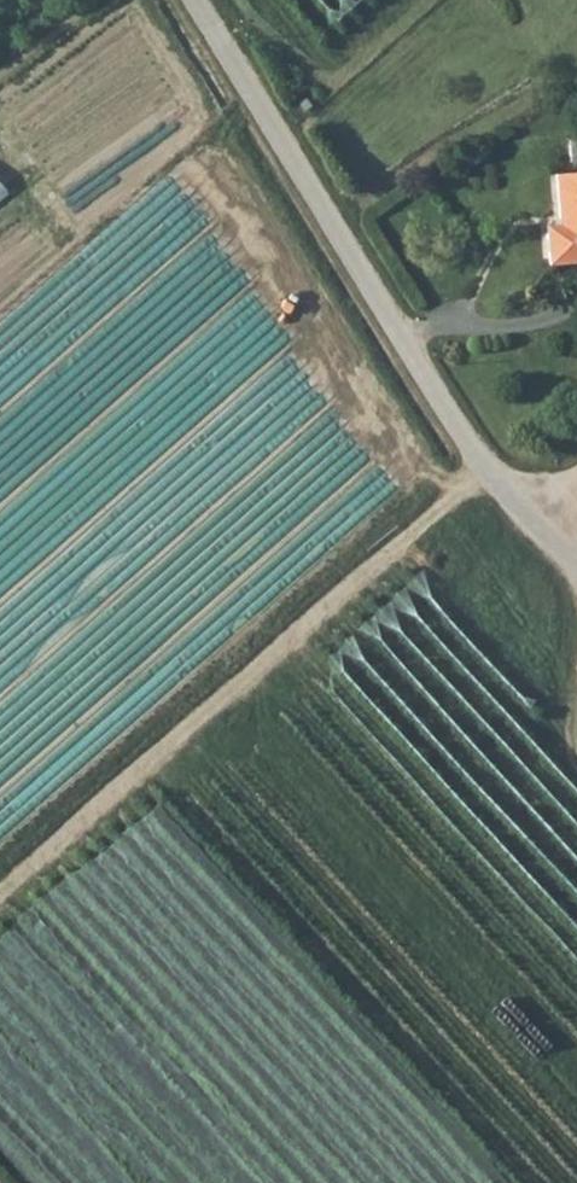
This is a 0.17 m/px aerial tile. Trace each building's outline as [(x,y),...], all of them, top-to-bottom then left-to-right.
[(23,187),(0,160),(0,207),(23,187)] [(564,183),(567,233),(554,234),(557,272),(576,271),(576,182),(564,183)]
